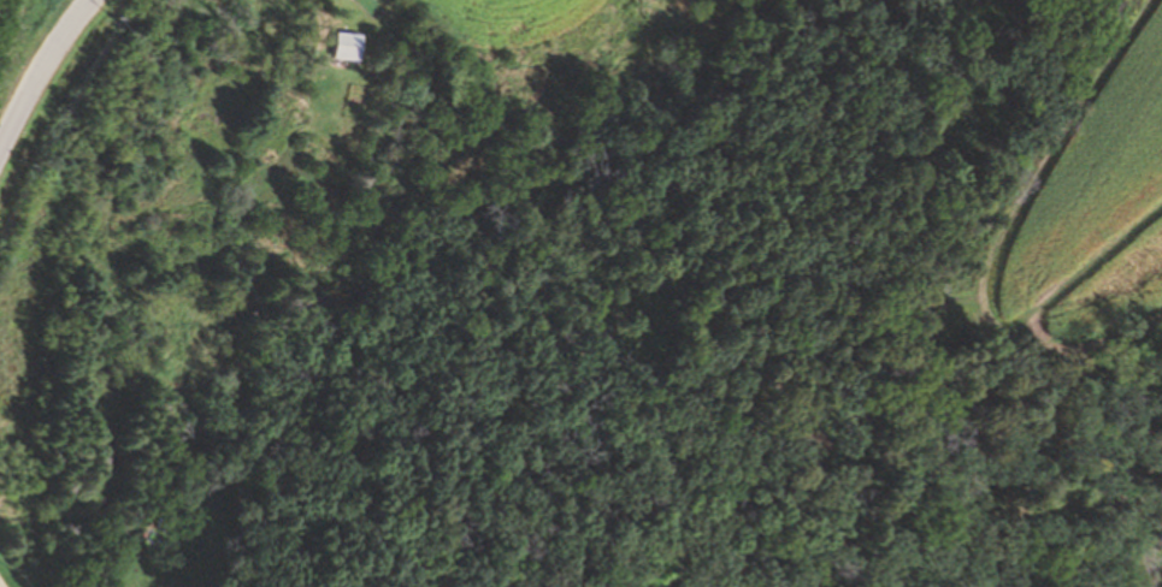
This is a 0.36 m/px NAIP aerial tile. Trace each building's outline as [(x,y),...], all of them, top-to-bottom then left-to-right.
[(344,30),(342,57),(367,58),(368,31),(344,30)]
